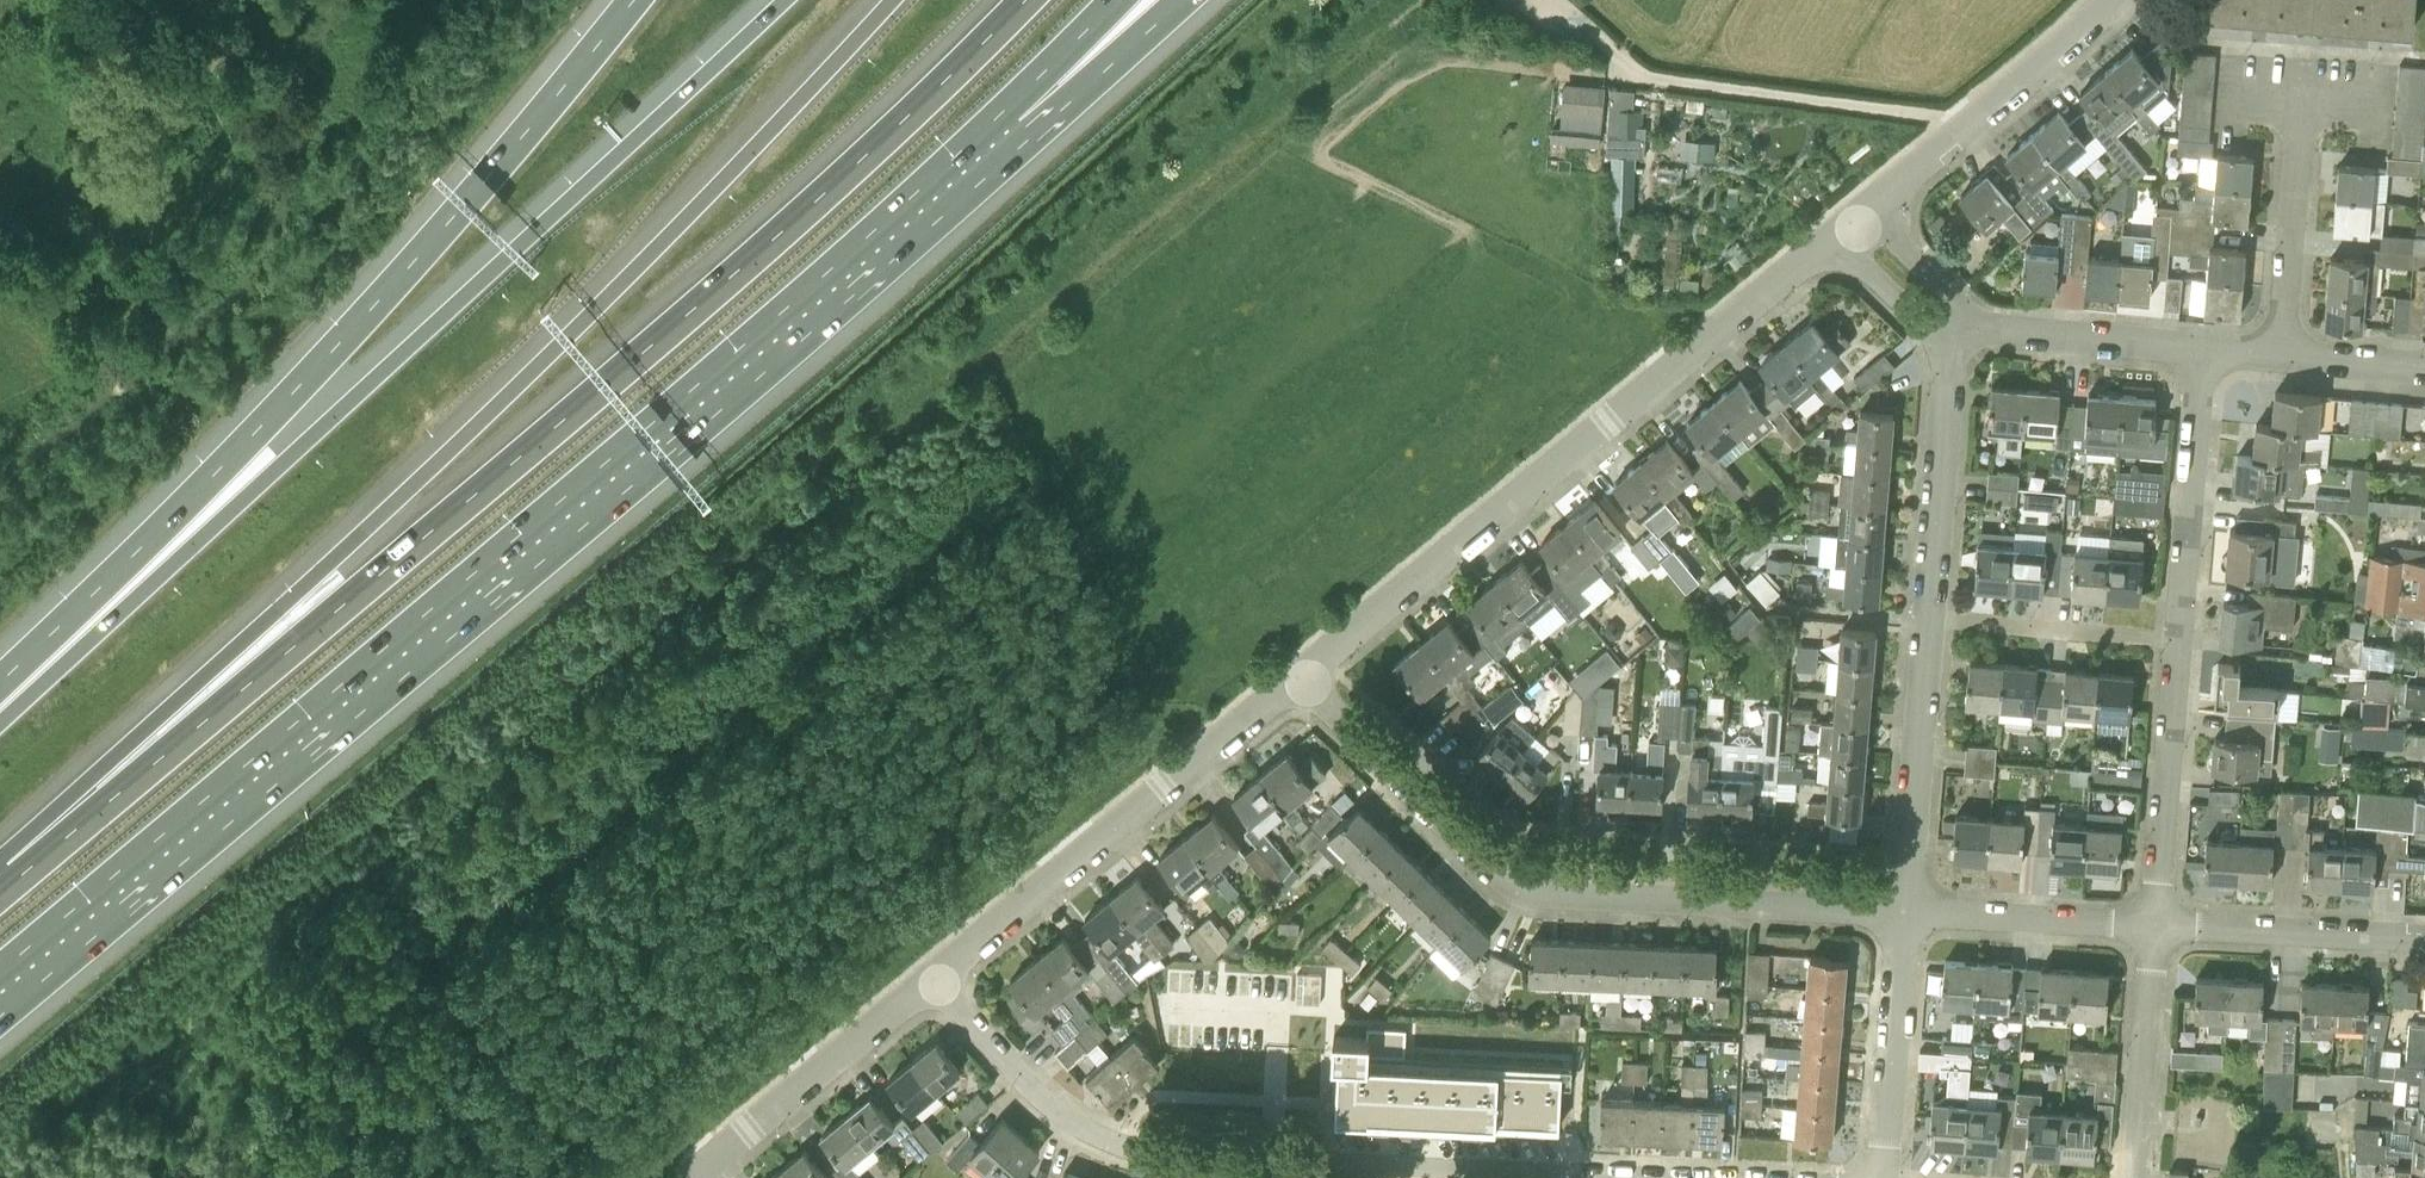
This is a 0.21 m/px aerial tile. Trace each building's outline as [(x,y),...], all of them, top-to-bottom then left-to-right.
[(2368,25),(2411,29),(2414,0),(2210,0),(2209,12),(2310,20),(2368,25)] [(2162,37),(2144,50),(2163,74),(2181,60),(2162,37)] [(2138,100),(2159,81),(2131,49),(2106,71),(2133,103),(2138,100)] [(2184,66),(2214,69),(2215,54),(2185,52),(2184,66)] [(2424,83),(2424,67),(2398,65),(2397,80),(2424,83)] [(2214,69),(2184,66),(2182,80),(2213,83),(2214,69)] [(2146,169),(2115,133),(2135,116),(2138,120),(2148,112),(2138,100),(2133,103),(2106,71),(2079,93),(2087,102),(2076,111),(2133,179),(2146,169)] [(2213,83),(2182,80),(2181,95),(2211,97),(2213,83)] [(2424,97),(2424,83),(2397,80),(2396,95),(2424,97)] [(1560,125),(1607,128),(1608,86),(1563,82),(1560,125)] [(1607,135),(1643,136),(1643,109),(1633,109),(1633,87),(1608,86),(1607,128),(1607,135)] [(2211,97),(2181,95),(2180,109),(2210,112),(2211,97)] [(2424,112),(2424,110),(2424,97),(2396,95),(2395,110),(2424,112)] [(2209,126),(2210,112),(2180,109),(2179,123),(2209,126)] [(2393,125),(2424,127),(2424,112),(2395,110),(2393,125)] [(2064,163),(2086,144),(2058,112),(2032,134),(2059,166),(2064,163)] [(2150,133),(2160,125),(2148,112),(2138,120),(2150,133)] [(2209,126),(2179,123),(2177,138),(2207,140),(2208,139),(2209,126)] [(2392,140),(2422,142),(2424,127),(2393,125),(2392,140)] [(2006,177),(2042,218),(2052,209),(2043,198),(2059,185),(2064,192),(2069,188),(2065,183),(2075,175),(2064,163),(2059,166),(2032,134),(2006,156),(2016,168),(2006,177)] [(1684,136),(1683,153),(1716,153),(1717,136),(1684,136)] [(2212,141),(2207,140),(2177,138),(2176,153),(2210,156),(2212,141)] [(2391,156),(2420,159),(2422,144),(2422,142),(2392,140),(2391,156)] [(2214,185),(2250,189),(2253,157),(2217,153),(2214,185)] [(2385,172),(2419,174),(2420,159),(2391,156),(2387,156),(2385,172)] [(2334,197),(2371,200),(2374,168),(2337,164),(2334,197)] [(2030,228),(2042,218),(2006,177),(1996,185),(1986,174),(1959,196),(1987,229),(2012,207),(2030,228)] [(2087,190),(2075,175),(2065,183),(2069,188),(2077,197),(2078,195),(2080,197),(2087,190)] [(2132,203),(2137,181),(2121,177),(2116,199),(2132,203)] [(2170,229),(2213,233),(2214,219),(2247,222),(2250,189),(2214,185),(2196,184),(2194,209),(2156,206),(2155,213),(2171,215),(2170,229)] [(2412,251),(2413,236),(2381,233),(2384,201),(2371,200),(2334,197),(2331,230),(2379,234),(2378,248),(2412,251)] [(2056,270),(2071,271),(2076,215),(2061,213),(2058,244),(2030,241),(2029,251),(2024,251),(2023,268),(2022,268),(2021,273),(2022,273),(2021,287),(2054,289),(2056,270)] [(2165,278),(2166,276),(2168,251),(2170,229),(2171,215),(2155,213),(2152,213),(2149,247),(2150,247),(2149,261),(2120,259),(2116,295),(2149,298),(2151,277),(2165,278)] [(2116,295),(2120,259),(2087,256),(2091,216),(2076,215),(2071,271),(2085,272),(2083,292),(2116,295)] [(2206,279),(2242,282),(2245,250),(2212,247),(2213,233),(2170,229),(2168,251),(2191,253),(2190,262),(2207,263),(2206,279)] [(2413,236),(2412,251),(2424,252),(2424,237),(2413,236)] [(2327,290),(2376,294),(2379,263),(2411,266),(2412,251),(2378,248),(2377,262),(2330,257),(2327,290)] [(2412,251),(2411,266),(2424,267),(2424,252),(2412,251)] [(2166,276),(2165,278),(2163,308),(2178,310),(2181,277),(2166,276)] [(2242,282),(2206,279),(2203,312),(2239,315),(2242,282)] [(2324,323),(2360,326),(2365,326),(2367,311),(2374,312),(2376,294),(2327,290),(2324,323)] [(2391,329),(2406,330),(2409,297),(2394,296),(2391,329)] [(2406,330),(2421,331),(2424,298),(2409,297),(2406,330)] [(1787,340),(1813,373),(1817,369),(1849,343),(1832,321),(1821,330),(1812,320),(1787,340)] [(1817,369),(1813,373),(1787,340),(1759,363),(1769,375),(1759,383),(1780,409),(1791,400),(1796,405),(1816,389),(1817,391),(1827,383),(1817,369)] [(1868,383),(1870,386),(1894,366),(1884,353),(1860,373),(1868,383)] [(1712,402),(1739,435),(1765,414),(1794,449),(1805,439),(1780,409),(1759,383),(1748,392),(1739,380),(1712,402)] [(1834,389),(1827,383),(1817,391),(1820,395),(1828,405),(1839,396),(1834,389)] [(1987,428),(2021,431),(2024,389),(1991,386),(1990,405),(1989,405),(1987,428)] [(2069,448),(2070,434),(2072,404),(2058,403),(2059,392),(2024,389),(2021,431),(2055,434),(2054,447),(2069,448)] [(2285,428),(2301,430),(2317,431),(2320,396),(2273,392),(2271,424),(2285,426),(2285,428)] [(2084,436),(2119,439),(2121,397),(2087,394),(2086,405),(2072,404),(2070,434),(2069,448),(2083,449),(2084,436)] [(2121,397),(2119,439),(2118,454),(2137,455),(2139,441),(2153,442),(2154,442),(2156,425),(2168,426),(2169,414),(2154,413),(2155,400),(2121,397)] [(2361,435),(2363,401),(2350,400),(2347,433),(2361,435)] [(2363,401),(2361,435),(2373,436),(2376,402),(2363,401)] [(1701,461),(1716,481),(1732,500),(1743,491),(1714,456),(1739,435),(1712,402),(1686,423),(1702,443),(1692,451),(1701,461)] [(2376,402),(2373,436),(2387,437),(2389,403),(2376,402)] [(2389,403),(2387,437),(2399,438),(2402,404),(2389,403)] [(1855,441),(1890,444),(1893,414),(1859,411),(1858,429),(1846,428),(1845,441),(1847,441),(1855,441)] [(2252,456),(2282,461),(2320,464),(2321,448),(2300,446),(2301,430),(2285,428),(2285,426),(2271,424),(2271,426),(2255,424),(2252,456)] [(1809,447),(1828,449),(1829,436),(1810,435),(1809,447)] [(1705,490),(1716,481),(1701,461),(1691,469),(1666,440),(1640,461),(1665,494),(1670,490),(1674,493),(1694,477),(1705,490)] [(1890,444),(1855,441),(1853,474),(1888,476),(1890,444)] [(1828,449),(1809,447),(1808,460),(1827,461),(1828,449)] [(2233,491),(2280,494),(2282,461),(2252,456),(2252,457),(2236,456),(2233,491)] [(1613,483),(1641,517),(1642,516),(1649,524),(1669,508),(1672,511),(1682,503),(1674,493),(1670,490),(1665,494),(1640,461),(1613,483)] [(2136,483),(2137,473),(2137,465),(2137,464),(2135,463),(2134,463),(2132,463),(2131,465),(2131,472),(2115,471),(2114,481),(2113,497),(2143,499),(2144,484),(2136,483)] [(1987,486),(2017,489),(2018,474),(1988,471),(1987,486)] [(1850,505),(1885,507),(1888,476),(1853,474),(1850,505)] [(1985,501),(2016,504),(2017,489),(1987,486),(1985,501)] [(1808,501),(1828,502),(1829,490),(1809,489),(1808,501)] [(2313,508),(2348,511),(2349,497),(2314,494),(2313,508)] [(2112,512),(2142,514),(2143,499),(2113,497),(2112,512)] [(2367,512),(2417,517),(2420,517),(2421,503),(2368,499),(2367,512)] [(1566,522),(1594,556),(1599,551),(1621,533),(1593,500),(1566,522)] [(1808,511),(1827,513),(1828,502),(1808,501),(1808,511)] [(1694,517),(1682,503),(1672,511),(1684,525),(1688,521),(1694,517)] [(1848,535),(1883,539),(1885,507),(1850,505),(1848,535)] [(2424,533),(2424,517),(2420,517),(2417,517),(2416,532),(2424,533)] [(2226,570),(2227,570),(2227,573),(2270,577),(2273,536),(2294,538),(2296,521),(2262,519),(2261,533),(2230,531),(2228,555),(2227,555),(2225,556),(2224,557),(2223,557),(2223,559),(2222,560),(2222,561),(2221,562),(2221,563),(2222,565),(2223,567),(2224,569),(2226,570)] [(1540,543),(1550,554),(1540,563),(1578,609),(1589,600),(1580,588),(1599,572),(1609,564),(1599,551),(1594,556),(1566,522),(1540,543)] [(1659,560),(1670,551),(1652,528),(1641,537),(1659,560)] [(2043,580),(2057,582),(2060,552),(2061,532),(2046,531),(2045,550),(2012,547),(2009,589),(2042,592),(2043,580)] [(1845,567),(1880,571),(1883,539),(1848,535),(1837,534),(1834,566),(1845,567)] [(1648,569),(1659,560),(1641,537),(1630,546),(1648,569)] [(2141,581),(2143,558),(2144,541),(2127,539),(2125,556),(2108,555),(2104,597),(2138,600),(2140,581),(2141,581)] [(1974,587),(2009,589),(2012,547),(1977,544),(1975,567),(1976,567),(1974,587)] [(2390,545),(2389,557),(2405,558),(2406,547),(2390,545)] [(1670,551),(1659,560),(1686,593),(1700,582),(1673,549),(1670,551)] [(2070,594),(2104,597),(2108,555),(2074,552),(2073,553),(2060,552),(2057,582),(2071,583),(2070,594)] [(2405,558),(2389,557),(2371,554),(2369,571),(2368,585),(2366,605),(2412,610),(2409,637),(2424,639),(2424,640),(2424,560),(2405,558)] [(1528,624),(1555,602),(1567,617),(1578,609),(1540,563),(1530,572),(1520,560),(1495,580),(1528,624)] [(1609,564),(1599,572),(1610,586),(1615,582),(1620,577),(1609,564)] [(1824,596),(1844,598),(1878,601),(1880,571),(1845,567),(1844,585),(1825,584),(1824,596)] [(1765,605),(1779,591),(1760,569),(1745,583),(1765,605)] [(1811,597),(1812,580),(1798,579),(1796,596),(1811,597)] [(1502,646),(1528,624),(1495,580),(1467,603),(1478,616),(1502,646)] [(2368,585),(2357,583),(2354,603),(2366,605),(2368,585)] [(2225,604),(2222,642),(2262,645),(2264,626),(2294,628),(2297,596),(2251,591),(2250,606),(2225,604)] [(1754,604),(1724,629),(1735,640),(1763,614),(1754,604)] [(1502,646),(1478,616),(1467,624),(1491,653),(1495,658),(1505,649),(1502,646)] [(1447,620),(1421,642),(1447,673),(1452,669),(1460,679),(1467,673),(1491,653),(1467,624),(1457,632),(1447,620)] [(1839,661),(1872,663),(1875,632),(1841,629),(1839,661)] [(1442,678),(1453,691),(1463,683),(1460,679),(1452,669),(1447,673),(1446,674),(1421,642),(1394,663),(1421,696),(1442,678)] [(1572,676),(1586,692),(1623,661),(1608,644),(1572,676)] [(1796,656),(1817,658),(1818,646),(1797,644),(1796,656)] [(2392,663),(2394,647),(2366,644),(2365,660),(2392,663)] [(2419,655),(2417,670),(2403,669),(2402,678),(2367,676),(2366,678),(2351,676),(2353,664),(2349,663),(2345,695),(2362,697),(2391,700),(2418,702),(2424,703),(2424,656),(2419,655)] [(1795,669),(1816,671),(1817,658),(1796,656),(1795,669)] [(1836,691),(1870,694),(1872,663),(1839,661),(1836,691)] [(1964,703),(1999,706),(2003,664),(1969,661),(1967,680),(1966,680),(1964,703)] [(2226,713),(2230,714),(2275,718),(2277,689),(2236,686),(2238,664),(2217,663),(2214,700),(2227,701),(2226,713)] [(2031,719),(2046,721),(2051,668),(2037,667),(2037,666),(2003,664),(1999,706),(2032,708),(2031,719)] [(2062,711),(2095,714),(2099,671),(2065,669),(2051,668),(2046,721),(2061,722),(2062,711)] [(2099,671),(2095,714),(2130,717),(2132,693),(2131,693),(2133,674),(2099,671)] [(1453,691),(1461,701),(1464,705),(1470,701),(1474,697),(1467,688),(1463,683),(1453,691)] [(1579,733),(1597,734),(1600,684),(1581,697),(1579,733)] [(1562,732),(1579,733),(1581,697),(1575,688),(1565,701),(1562,732)] [(1834,722),(1867,724),(1870,694),(1836,691),(1834,722)] [(2391,700),(2362,697),(2359,724),(2388,726),(2391,700)] [(1477,710),(1470,701),(1464,705),(1461,701),(1440,718),(1450,732),(1477,710)] [(1660,805),(1662,770),(1664,736),(1678,737),(1680,704),(1680,702),(1659,701),(1657,741),(1648,740),(1646,769),(1631,768),(1629,803),(1660,805)] [(1765,702),(1762,742),(1757,742),(1749,732),(1737,732),(1727,741),(1722,740),(1721,755),(1720,774),(1718,809),(1751,811),(1775,808),(1777,779),(1778,767),(1782,703),(1765,702)] [(1718,809),(1720,774),(1706,773),(1708,738),(1693,737),(1695,704),(1680,704),(1678,737),(1677,751),(1691,751),(1690,772),(1689,772),(1687,807),(1718,809)] [(1790,717),(1811,719),(1812,707),(1791,706),(1790,717)] [(1489,725),(1477,710),(1450,732),(1463,746),(1489,725)] [(2270,773),(2271,758),(2275,718),(2230,714),(2228,739),(2214,738),(2212,768),(2270,773)] [(1501,776),(1524,749),(1510,737),(1521,723),(1511,715),(1499,728),(1476,755),(1501,776)] [(1819,752),(1830,753),(1865,756),(1867,724),(1834,722),(1822,721),(1819,752)] [(2324,722),(2323,755),(2341,756),(2342,723),(2324,722)] [(2388,745),(2389,726),(2388,726),(2359,724),(2346,723),(2345,738),(2352,738),(2352,742),(2388,745)] [(1787,725),(1785,749),(1800,750),(1801,726),(1787,725)] [(1965,759),(1995,762),(1996,746),(1966,744),(1965,759)] [(1547,771),(1547,770),(1559,756),(1550,747),(1538,761),(1524,749),(1501,776),(1525,796),(1547,771)] [(1597,801),(1629,803),(1631,768),(1612,767),(1613,749),(1601,749),(1599,768),(1597,801)] [(1286,807),(1291,803),(1326,774),(1310,755),(1297,766),(1286,753),(1260,774),(1286,807)] [(1828,783),(1862,786),(1865,756),(1830,753),(1828,783)] [(2090,770),(2100,770),(2102,756),(2091,754),(2090,770)] [(1963,774),(1967,774),(1993,777),(1995,762),(1965,759),(1963,774)] [(1778,781),(1797,782),(1801,782),(1802,768),(1778,767),(1777,779),(1778,779),(1778,781)] [(2089,785),(2120,787),(2121,772),(2100,770),(2090,770),(2089,785)] [(1302,816),(1291,803),(1286,807),(1260,774),(1233,796),(1255,823),(1261,829),(1282,812),(1292,824),(1302,816)] [(1828,783),(1826,802),(1807,814),(1826,816),(1859,819),(1862,786),(1828,783)] [(2218,814),(2238,815),(2239,790),(2209,788),(2207,804),(2218,804),(2218,814)] [(2423,794),(2359,789),(2355,820),(2413,825),(2412,837),(2424,839),(2424,795),(2423,794)] [(2291,845),(2293,822),(2295,791),(2280,790),(2276,844),(2291,845)] [(2293,822),(2307,823),(2309,792),(2295,791),(2293,822)] [(1312,827),(1321,836),(1341,815),(1331,805),(1310,825),(1312,827)] [(2022,852),(2035,853),(2039,807),(2024,806),(2023,820),(1990,818),(1986,860),(2021,863),(2022,852)] [(1329,835),(1351,856),(1379,827),(1358,807),(1346,819),(1345,818),(1329,835)] [(2049,865),(2082,867),(2084,823),(2053,821),(2054,808),(2039,807),(2035,853),(2050,854),(2049,865)] [(2084,823),(2082,867),(2117,870),(2118,851),(2119,851),(2122,812),(2086,809),(2085,823),(2084,823)] [(1217,865),(1239,847),(1212,814),(1185,836),(1212,868),(1217,865)] [(1952,857),(1986,860),(1990,818),(1955,815),(1953,838),(1954,838),(1952,857)] [(1282,879),(1292,868),(1261,829),(1255,823),(1244,832),(1255,845),(1282,879)] [(1297,841),(1307,851),(1321,836),(1312,827),(1297,841)] [(1351,856),(1373,878),(1402,849),(1379,827),(1351,856)] [(2306,884),(2339,886),(2342,846),(2322,845),(2323,829),(2311,828),(2306,884)] [(2388,884),(2390,866),(2392,830),(2377,829),(2376,848),(2342,846),(2339,886),(2373,888),(2374,882),(2388,884)] [(2406,852),(2408,831),(2392,830),(2390,866),(2424,870),(2424,854),(2406,852)] [(1227,877),(1217,865),(1212,868),(1185,836),(1159,857),(1186,891),(1201,878),(1207,872),(1218,885),(1227,877)] [(2203,877),(2237,879),(2239,841),(2206,839),(2203,877)] [(2239,841),(2237,879),(2271,881),(2273,843),(2239,841)] [(1271,889),(1282,879),(1255,845),(1243,855),(1271,889)] [(1373,878),(1395,900),(1424,871),(1402,849),(1373,878)] [(1395,900),(1418,922),(1446,893),(1424,871),(1395,900)] [(1153,939),(1143,947),(1154,961),(1164,952),(1174,943),(1155,919),(1152,921),(1151,919),(1164,908),(1137,875),(1111,897),(1137,930),(1142,926),(1153,939)] [(1227,877),(1218,885),(1229,899),(1239,891),(1227,877)] [(1418,922),(1440,944),(1469,915),(1446,893),(1418,922)] [(1082,937),(1126,990),(1137,981),(1113,951),(1133,934),(1143,947),(1153,939),(1142,926),(1137,930),(1111,897),(1084,919),(1092,929),(1082,937)] [(1469,915),(1440,944),(1462,966),(1478,950),(1477,949),(1490,936),(1469,915)] [(1218,953),(1229,941),(1209,916),(1197,926),(1218,953)] [(1278,934),(1298,934),(1299,921),(1278,920),(1278,934)] [(1212,960),(1218,953),(1197,926),(1185,936),(1204,960),(1212,960)] [(1114,1000),(1126,990),(1082,937),(1071,946),(1063,936),(1037,958),(1063,991),(1068,987),(1088,969),(1114,1000)] [(1337,961),(1346,950),(1331,937),(1321,948),(1337,961)] [(1528,980),(1561,981),(1562,940),(1531,939),(1530,957),(1529,957),(1528,980)] [(1561,981),(1592,982),(1593,942),(1562,940),(1561,981)] [(1592,982),(1622,984),(1624,943),(1593,942),(1592,982)] [(1622,984),(1653,985),(1654,944),(1624,943),(1622,984)] [(1653,985),(1684,986),(1685,946),(1654,944),(1653,985)] [(1685,946),(1684,986),(1716,988),(1717,965),(1716,965),(1716,947),(1685,946)] [(1352,973),(1361,963),(1346,950),(1337,961),(1352,973)] [(1746,983),(1767,984),(1769,953),(1748,951),(1746,983)] [(1473,992),(1484,998),(1503,958),(1491,953),(1473,992)] [(1807,987),(1843,991),(1846,960),(1830,959),(1831,957),(1809,956),(1807,987)] [(1058,995),(1069,1008),(1079,1000),(1068,987),(1063,991),(1037,958),(1010,980),(1019,991),(1008,1000),(1033,1031),(1046,1021),(1038,1012),(1058,995)] [(1484,998),(1496,1004),(1514,964),(1503,958),(1484,998)] [(1942,1002),(1974,1004),(1978,962),(1944,960),(1943,979),(1944,979),(1942,1002)] [(1314,979),(1314,966),(1184,962),(1183,974),(1314,979)] [(2009,1006),(2022,1007),(2025,978),(2011,977),(2012,965),(1978,962),(1974,1004),(2009,1007),(2009,1006)] [(2037,1009),(2071,1012),(2073,970),(2040,967),(2039,979),(2025,978),(2022,1007),(2022,1018),(2032,1018),(2032,1008),(2037,1008),(2037,1009)] [(2073,970),(2071,1012),(2104,1015),(2105,991),(2106,992),(2108,972),(2073,970)] [(1383,999),(1392,989),(1376,976),(1367,986),(1383,999)] [(2228,1017),(2230,979),(2196,977),(2194,1016),(2207,1016),(2207,1031),(2227,1032),(2228,1017)] [(2406,1003),(2414,1004),(2415,989),(2407,988),(2407,979),(2392,978),(2390,1004),(2406,1005),(2406,1003)] [(2265,1070),(2277,1070),(2280,1018),(2261,1018),(2263,980),(2230,979),(2228,1017),(2249,1018),(2248,1036),(2264,1037),(2263,1070),(2265,1070)] [(2302,982),(2299,1019),(2299,1022),(2313,1023),(2312,1035),(2332,1036),(2333,1024),(2335,984),(2302,982)] [(1767,984),(1746,983),(1746,996),(1766,997),(1767,984)] [(2333,1024),(2367,1025),(2368,1011),(2369,986),(2335,984),(2333,1024)] [(1804,1017),(1841,1020),(1843,991),(1807,987),(1806,1000),(1804,1017)] [(1715,1014),(1728,1015),(1729,995),(1715,994),(1715,1014)] [(1079,1000),(1069,1008),(1073,1012),(1081,1022),(1085,1018),(1089,1022),(1095,1017),(1079,1000)] [(1559,1024),(1580,1025),(1580,1012),(1560,1011),(1559,1024)] [(1073,1012),(1051,1030),(1063,1044),(1089,1022),(1085,1018),(1081,1022),(1073,1012)] [(1600,1026),(1620,1027),(1621,1014),(1601,1013),(1600,1026)] [(1620,1027),(1640,1028),(1641,1015),(1621,1014),(1620,1027)] [(1661,1029),(1681,1030),(1682,1017),(1662,1016),(1661,1029)] [(1089,1022),(1086,1025),(1099,1041),(1108,1033),(1095,1017),(1089,1022)] [(1802,1048),(1838,1052),(1841,1020),(1804,1017),(1802,1048)] [(2296,1019),(2280,1018),(2277,1070),(2293,1071),(2296,1019)] [(2424,1066),(2424,1022),(2408,1021),(2405,1064),(2424,1066)] [(1075,1034),(1088,1050),(1099,1041),(1086,1025),(1084,1026),(1075,1034)] [(1401,1115),(1404,1063),(1405,1028),(1369,1027),(1368,1040),(1335,1038),(1334,1060),(1340,1060),(1337,1115),(1369,1117),(1370,1114),(1401,1115)] [(1574,1037),(1574,1027),(1528,1029),(1528,1039),(1574,1037)] [(1744,1043),(1764,1044),(1765,1031),(1744,1030),(1744,1043)] [(1075,1034),(1063,1044),(1054,1051),(1067,1067),(1088,1050),(1075,1034)] [(1158,1065),(1134,1035),(1111,1055),(1135,1084),(1158,1065)] [(1941,1052),(1971,1054),(1972,1039),(1942,1037),(1941,1052)] [(1714,1065),(1703,1065),(1704,1040),(1696,1040),(1695,1064),(1694,1085),(1713,1086),(1714,1065)] [(912,1060),(936,1090),(960,1070),(935,1041),(912,1060)] [(1743,1056),(1764,1057),(1764,1044),(1744,1043),(1743,1056)] [(2366,1052),(2363,1074),(2366,1074),(2381,1076),(2383,1064),(2380,1064),(2382,1046),(2367,1044),(2366,1052)] [(2066,1061),(2117,1065),(2118,1051),(2117,1051),(2098,1049),(2068,1047),(2066,1061)] [(1799,1077),(1836,1081),(1838,1052),(1802,1048),(1799,1077)] [(2192,1066),(2223,1067),(2224,1052),(2192,1050),(2192,1066)] [(1939,1067),(1970,1069),(1971,1054),(1941,1052),(1939,1067)] [(1135,1084),(1111,1055),(1086,1076),(1099,1091),(1111,1104),(1135,1084)] [(912,1110),(936,1090),(912,1060),(888,1080),(912,1110)] [(1621,1081),(1634,1082),(1635,1061),(1622,1061),(1621,1081)] [(1634,1082),(1646,1082),(1647,1062),(1635,1061),(1634,1082)] [(2095,1080),(2115,1081),(2117,1065),(2066,1061),(2065,1077),(2095,1080)] [(1432,1117),(1435,1064),(1404,1063),(1401,1115),(1432,1117)] [(2424,1103),(2424,1066),(2405,1064),(2395,1063),(2394,1065),(2383,1064),(2381,1076),(2406,1078),(2404,1101),(2424,1103)] [(1464,1119),(1466,1066),(1435,1064),(1432,1117),(1464,1119)] [(1680,1084),(1694,1085),(1695,1064),(1681,1064),(1680,1084)] [(1495,1120),(1498,1067),(1466,1066),(1464,1119),(1495,1120)] [(1527,1122),(1529,1069),(1498,1067),(1495,1120),(1527,1122)] [(1527,1122),(1559,1123),(1562,1071),(1529,1069),(1527,1122)] [(2293,1071),(2277,1070),(2265,1070),(2265,1105),(2292,1106),(2293,1071)] [(1797,1107),(1833,1110),(1836,1081),(1799,1077),(1797,1107)] [(2095,1142),(2110,1143),(2114,1102),(2115,1102),(2116,1081),(2115,1081),(2095,1080),(2092,1114),(2063,1111),(2059,1153),(2094,1156),(2095,1142)] [(1607,1084),(1605,1094),(1637,1098),(1639,1087),(1607,1084)] [(1640,1099),(1664,1098),(1664,1086),(1639,1086),(1640,1099)] [(1740,1103),(1761,1104),(1762,1091),(1741,1090),(1740,1103)] [(955,1111),(965,1123),(988,1104),(978,1092),(955,1111)] [(871,1145),(895,1126),(869,1095),(845,1115),(871,1145)] [(1997,1144),(2011,1145),(2015,1110),(2016,1097),(1997,1095),(1996,1106),(1964,1103),(1961,1145),(1997,1148),(1997,1144)] [(1600,1136),(1630,1137),(1633,1100),(1601,1099),(1600,1120),(1601,1120),(1600,1136)] [(1630,1137),(1661,1139),(1662,1102),(1633,1100),(1630,1137)] [(1928,1143),(1961,1145),(1964,1103),(1931,1101),(1929,1124),(1930,1124),(1928,1143)] [(2393,1114),(2392,1128),(2417,1131),(2424,1131),(2424,1103),(2404,1101),(2403,1115),(2393,1114)] [(1661,1139),(1691,1140),(1693,1103),(1662,1102),(1661,1139)] [(1693,1103),(1691,1140),(1721,1141),(1722,1126),(1723,1126),(1724,1105),(1693,1103)] [(1740,1116),(1761,1117),(1761,1104),(1740,1103),(1740,1116)] [(1833,1110),(1797,1107),(1794,1139),(1815,1140),(1815,1139),(1831,1140),(1833,1110)] [(2025,1151),(2059,1153),(2063,1111),(2028,1109),(2028,1111),(2015,1110),(2011,1145),(2025,1146),(2025,1151)] [(847,1165),(871,1145),(845,1115),(821,1134),(847,1165)] [(931,1151),(942,1141),(924,1118),(912,1128),(931,1151)] [(969,1157),(986,1172),(1020,1133),(1003,1118),(981,1143),(970,1134),(946,1160),(957,1170),(969,1157)] [(2417,1131),(2416,1143),(2378,1141),(2379,1126),(2371,1126),(2354,1124),(2355,1158),(2387,1160),(2424,1163),(2424,1131),(2417,1131)] [(919,1161),(931,1151),(912,1128),(900,1137),(919,1161)] [(1017,1175),(1040,1150),(1020,1133),(986,1172),(981,1177),(1020,1177),(1017,1175)] [(804,1150),(780,1169),(788,1177),(827,1177),(804,1150)] [(2387,1160),(2385,1177),(2424,1177),(2424,1163),(2387,1160)] [(780,1169),(770,1177),(788,1177),(780,1169)] [(2188,1170),(2169,1169),(2168,1177),(2188,1177),(2188,1170)]
